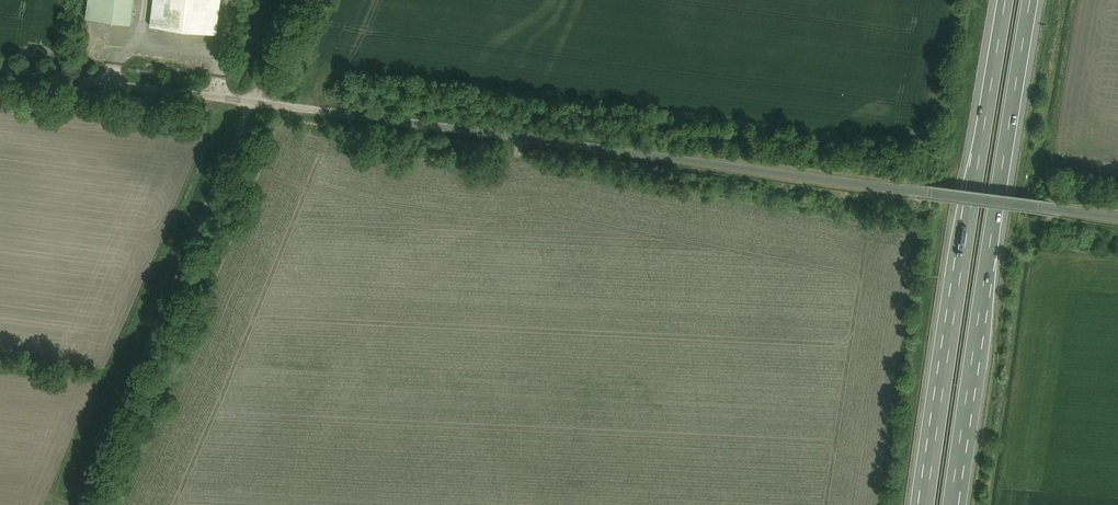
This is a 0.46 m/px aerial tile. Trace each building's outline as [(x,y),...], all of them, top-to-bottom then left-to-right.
[(86,17),(131,22),(133,0),(88,0),(86,17)] [(150,25),(218,34),(222,0),(153,0),(150,25)]
